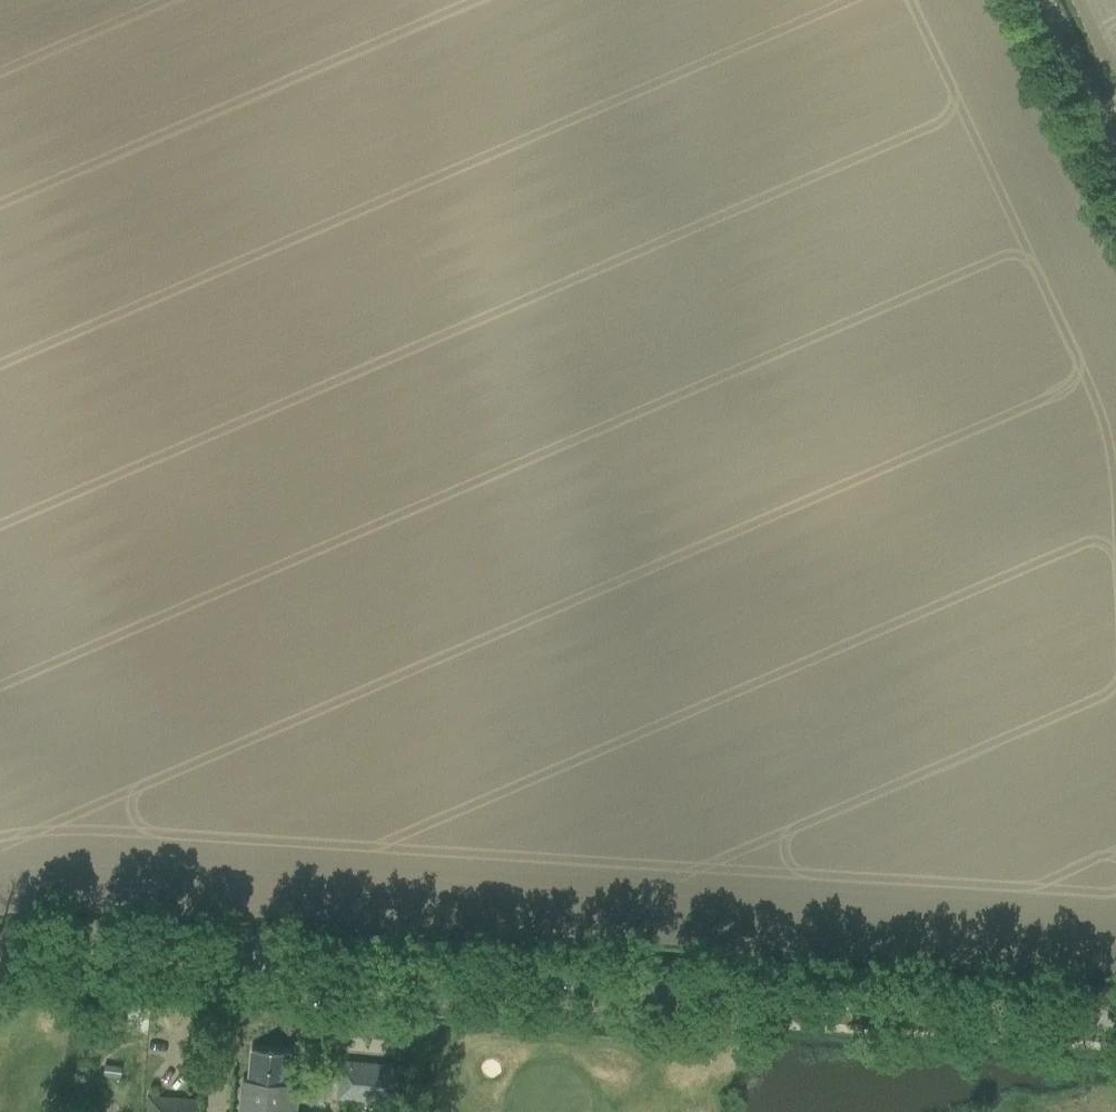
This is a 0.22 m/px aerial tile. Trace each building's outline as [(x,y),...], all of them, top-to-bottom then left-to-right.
[(240,1103),(239,1111),(296,1111),(298,1086),(287,1085),(289,1053),(252,1050),(249,1081),(242,1081),(240,1103)] [(341,1062),(339,1084),(338,1098),(396,1103),(399,1067),(341,1062)] [(147,1111),(196,1111),(197,1099),(148,1096),(147,1111)]
